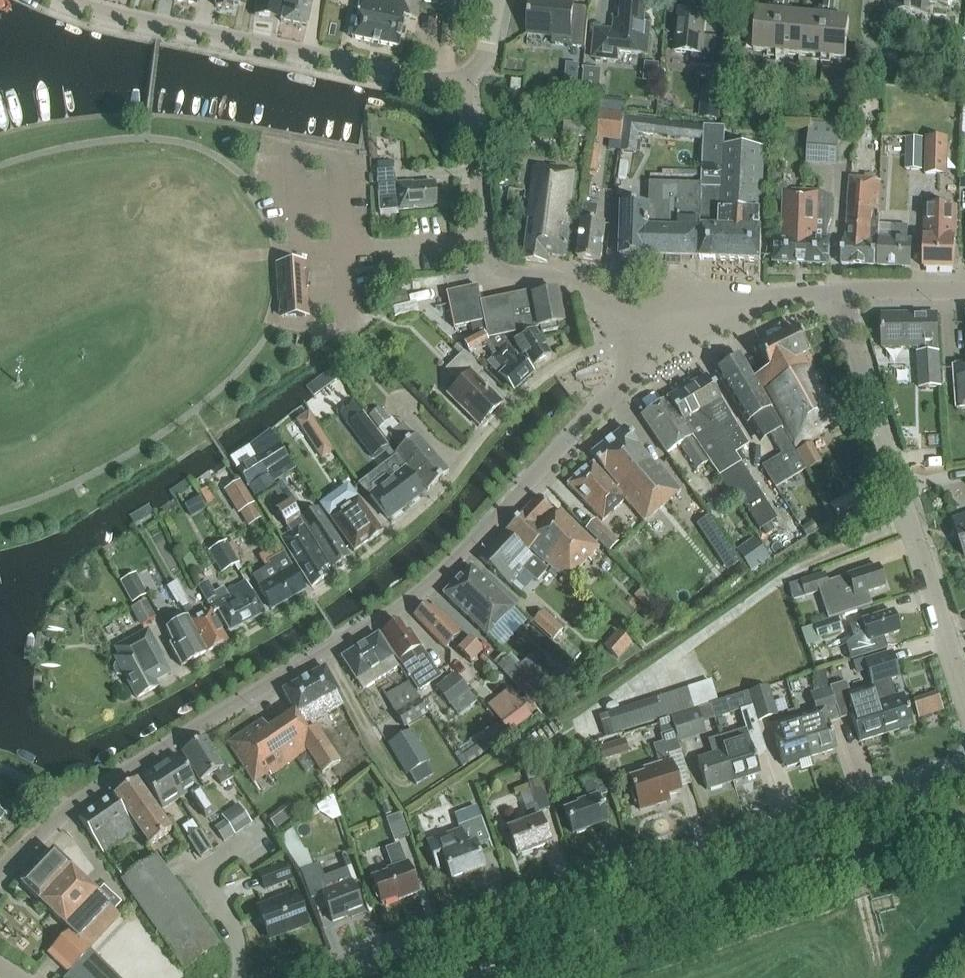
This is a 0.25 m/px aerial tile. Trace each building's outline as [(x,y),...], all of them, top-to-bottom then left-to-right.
[(215,7),(232,10),(233,4),(238,5),(239,0),(216,0),(215,7)] [(253,17),(279,20),(281,0),(255,0),(253,17)] [(279,23),(305,28),(310,0),(283,0),(279,23)] [(353,0),(358,1),(352,39),(397,48),(402,18),(414,19),(417,0),(353,0)] [(526,30),(529,30),(528,35),(553,37),(552,45),(569,47),(586,49),(590,10),(575,9),(575,3),(547,0),(546,4),(531,3),(529,21),(527,21),(526,30)] [(776,54),(782,0),(774,0),(773,7),(775,7),(774,12),(756,10),(752,52),(776,54)] [(776,54),(799,57),(803,15),(787,14),(787,7),(789,8),(790,0),(782,0),(776,54)] [(799,57),(821,59),(827,0),(819,0),(818,11),(820,11),(819,17),(803,15),(799,57)] [(821,59),(845,61),(849,20),(832,18),(833,13),(834,13),(835,0),(827,0),(821,59)] [(889,14),(927,17),(928,3),(948,5),(948,0),(890,0),(889,14)] [(596,30),(594,59),(619,61),(619,54),(648,57),(651,24),(645,24),(647,6),(623,4),(620,32),(596,30)] [(693,54),(691,66),(714,68),(718,38),(704,36),(706,12),(679,9),(675,52),(693,54)] [(567,63),(566,72),(579,73),(580,65),(567,63)] [(602,70),(584,68),(581,92),(599,94),(602,70)] [(522,90),(523,81),(513,80),(512,89),(522,90)] [(837,80),(836,91),(855,93),(856,81),(837,80)] [(706,90),(703,118),(720,120),(722,91),(706,90)] [(597,138),(621,141),(624,116),(624,114),(600,112),(597,138)] [(594,117),(565,114),(563,134),(592,138),(594,117)] [(621,141),(619,152),(631,154),(637,154),(639,133),(653,135),(654,120),(624,116),(621,141)] [(837,167),(840,126),(810,124),(806,165),(837,167)] [(724,126),(703,125),(700,184),(702,184),(700,258),(699,258),(699,260),(757,262),(757,279),(759,279),(760,230),(757,230),(762,147),(723,146),(724,126)] [(922,171),(923,139),(908,138),(907,170),(922,171)] [(926,138),(925,174),(947,175),(948,139),(926,138)] [(376,162),(377,172),(393,171),(392,161),(376,162)] [(548,256),(565,258),(575,175),(533,169),(526,222),(529,222),(524,260),(547,263),(548,256)] [(843,240),(842,265),(874,267),(875,242),(878,242),(879,220),(872,219),(873,209),(877,209),(879,180),(849,178),(847,208),(848,208),(846,240),(843,240)] [(648,206),(648,257),(666,257),(666,265),(677,265),(677,258),(699,258),(700,258),(702,184),(700,184),(649,182),(648,206)] [(412,208),(433,206),(432,183),(412,185),(411,183),(395,184),(395,186),(377,187),(379,212),(412,210),(412,208)] [(775,238),(774,263),(828,265),(829,240),(827,240),(826,229),(831,219),(832,198),(817,194),(783,192),(780,239),(775,238)] [(648,259),(648,257),(648,206),(621,205),(620,258),(648,259)] [(577,258),(601,261),(605,226),(595,224),(597,209),(584,207),(577,258)] [(924,270),(953,271),(954,240),(953,240),(953,227),(954,227),(954,208),(925,207),(925,227),(925,239),(924,239),(924,270)] [(878,267),(910,269),(912,241),(907,240),(908,226),(891,225),(890,239),(879,239),(878,267)] [(279,320),(310,318),(305,262),(275,264),(279,320)] [(480,304),(476,286),(446,293),(453,328),(469,324),(471,334),(482,331),(458,345),(463,354),(486,341),(496,356),(508,345),(508,346),(509,346),(539,329),(541,328),(542,334),(557,331),(556,326),(563,324),(556,291),(533,296),(532,293),(480,304)] [(386,294),(389,306),(408,300),(404,289),(386,294)] [(882,315),(884,349),(923,348),(923,353),(918,353),(919,387),(940,386),(936,313),(882,315)] [(810,367),(812,367),(794,330),(760,347),(771,368),(757,375),(785,431),(786,431),(795,448),(840,425),(810,367)] [(516,355),(519,353),(523,351),(533,368),(551,357),(536,331),(509,347),(516,355)] [(516,355),(509,347),(508,346),(508,345),(496,356),(489,362),(514,391),(533,374),(516,355)] [(449,394),(479,426),(503,403),(477,377),(484,370),(463,354),(447,370),(460,383),(449,394)] [(717,371),(748,426),(761,419),(781,456),(762,467),(773,487),(803,471),(793,452),(745,355),(717,371)] [(964,410),(964,366),(954,366),(957,410),(964,410)] [(737,452),(746,446),(706,378),(667,402),(707,462),(717,478),(733,503),(738,500),(758,530),(774,519),(739,464),(743,461),(737,452)] [(439,398),(430,389),(424,395),(432,404),(439,398)] [(667,402),(642,418),(666,455),(679,446),(696,470),(707,462),(667,402)] [(388,422),(378,408),(368,416),(378,429),(388,422)] [(318,426),(308,411),(287,426),(297,440),(318,426)] [(372,457),(386,446),(363,415),(348,426),(372,457)] [(426,490),(447,473),(415,435),(413,438),(401,423),(388,434),(400,449),(395,453),(426,490)] [(625,429),(608,443),(662,507),(679,492),(657,466),(656,467),(636,446),(637,445),(625,429)] [(322,458),(334,450),(326,438),(314,446),(322,458)] [(278,443),(257,455),(267,473),(289,460),(278,443)] [(662,507),(608,443),(591,457),(604,472),(606,471),(619,488),(617,489),(644,522),(662,507)] [(809,445),(797,451),(806,470),(819,463),(809,445)] [(255,499),(276,487),(267,473),(257,455),(236,467),(255,499)] [(568,486),(602,522),(624,500),(591,464),(568,486)] [(381,467),(358,484),(369,495),(388,520),(422,494),(404,469),(391,479),(381,467)] [(226,492),(239,513),(253,504),(240,483),(226,492)] [(381,534),(357,500),(356,501),(347,488),(321,506),(330,520),(329,520),(353,553),(366,543),(367,544),(381,534)] [(865,515),(853,492),(827,505),(839,528),(865,515)] [(539,498),(508,530),(529,551),(530,549),(567,582),(598,549),(558,512),(550,521),(549,515),(553,511),(539,498)] [(703,508),(715,525),(724,519),(712,502),(703,508)] [(301,527),(302,526),(286,503),(274,511),(289,534),(280,540),(311,587),(329,576),(324,568),(327,566),(301,527)] [(348,557),(316,509),(299,521),(331,568),(348,557)] [(953,522),(964,558),(964,518),(953,522)] [(584,531),(608,553),(618,543),(594,520),(584,531)] [(817,531),(811,521),(800,529),(806,539),(817,531)] [(548,571),(504,533),(480,560),(512,588),(526,572),(537,582),(548,571)] [(239,564),(225,541),(207,552),(220,575),(239,564)] [(743,561),(750,572),(768,559),(761,549),(743,561)] [(266,564),(268,567),(252,576),(259,588),(271,609),(304,590),(287,561),(283,554),(266,564)] [(828,589),(822,591),(831,617),(827,619),(827,620),(871,606),(871,605),(869,606),(865,593),(884,587),(877,566),(847,576),(847,577),(827,587),(828,589)] [(444,596),(488,638),(514,610),(470,568),(444,596)] [(148,595),(135,573),(119,582),(131,604),(148,595)] [(823,574),(800,581),(804,596),(822,591),(828,589),(827,587),(823,574)] [(198,622),(177,582),(167,587),(176,604),(178,603),(186,619),(205,654),(227,643),(210,616),(198,622)] [(208,582),(199,587),(208,605),(214,616),(218,614),(228,634),(263,615),(246,583),(226,594),(223,588),(214,593),(208,582)] [(143,626),(155,619),(146,601),(133,608),(143,626)] [(462,632),(434,605),(429,609),(425,605),(413,616),(445,650),(452,642),(458,648),(456,650),(470,664),(481,652),(461,633),(462,632)] [(855,646),(897,633),(891,612),(859,622),(863,632),(852,635),(855,646)] [(563,633),(542,613),(534,622),(562,648),(569,640),(562,634),(563,633)] [(205,654),(186,619),(171,627),(165,616),(159,620),(165,630),(172,644),(169,646),(180,667),(205,654)] [(812,626),(817,640),(838,633),(834,619),(812,626)] [(433,673),(437,671),(420,647),(410,631),(406,634),(398,622),(380,634),(398,661),(418,691),(440,676),(440,675),(436,678),(433,673)] [(137,699),(157,689),(154,682),(169,674),(157,653),(159,652),(148,631),(125,644),(130,652),(116,659),(118,664),(115,666),(114,670),(117,675),(121,677),(124,675),(137,699)] [(616,631),(603,646),(617,659),(631,644),(616,631)] [(353,676),(357,682),(358,681),(364,690),(397,669),(391,660),(392,659),(388,653),(378,636),(342,659),(353,676)] [(871,687),(874,698),(885,735),(912,727),(902,698),(896,700),(891,681),(899,679),(892,652),(863,661),(871,687)] [(517,668),(535,687),(547,674),(529,655),(517,668)] [(535,687),(517,668),(507,658),(498,667),(526,696),(535,687)] [(302,727),(304,726),(342,706),(339,696),(334,686),(324,669),(282,692),(294,712),(302,727)] [(457,676),(438,691),(450,707),(458,701),(466,713),(478,704),(457,676)] [(885,735),(874,698),(871,687),(849,694),(845,682),(829,687),(840,721),(850,717),(858,744),(885,735)] [(600,718),(606,738),(717,702),(710,683),(600,718)] [(767,687),(748,693),(756,722),(771,717),(776,716),(771,700),(767,687)] [(531,716),(511,689),(487,707),(508,734),(531,716)] [(815,713),(796,719),(808,759),(835,751),(826,723),(837,720),(834,708),(828,689),(809,695),(815,713)] [(938,691),(926,695),(931,714),(944,711),(938,691)] [(426,716),(414,695),(392,708),(404,728),(426,716)] [(746,734),(720,742),(733,782),(759,773),(755,760),(752,748),(763,745),(751,707),(739,711),(745,730),(746,734)] [(698,710),(671,719),(677,739),(704,730),(698,710)] [(800,762),(808,759),(796,719),(793,710),(787,712),(789,718),(768,725),(782,768),(785,767),(786,770),(801,765),(800,762)] [(307,730),(304,726),(302,727),(294,712),(268,730),(262,721),(227,744),(252,783),(268,773),(271,777),(298,760),(307,753),(323,778),(339,767),(313,727),(307,730)] [(634,806),(637,805),(640,814),(657,808),(656,803),(680,795),(669,764),(667,757),(679,753),(668,721),(657,725),(660,738),(659,738),(662,745),(652,749),(659,768),(643,773),(645,777),(629,782),(633,792),(630,793),(634,806)] [(429,762),(411,732),(389,746),(408,776),(429,762)] [(222,767),(205,738),(182,752),(200,782),(213,774),(220,787),(233,779),(225,766),(222,767)] [(712,756),(697,761),(706,790),(733,782),(720,742),(719,738),(708,741),(712,756)] [(599,747),(603,761),(619,756),(615,742),(599,747)] [(203,791),(199,790),(177,755),(159,767),(180,799),(190,793),(207,819),(217,813),(203,791)] [(180,799),(159,767),(142,778),(162,811),(180,799)] [(530,788),(540,784),(535,770),(525,774),(530,788)] [(572,836),(605,824),(596,801),(606,797),(599,778),(582,784),(588,801),(578,805),(579,808),(564,814),(572,836)] [(114,797),(131,822),(153,807),(136,782),(114,797)] [(516,858),(549,846),(537,814),(549,810),(540,784),(528,789),(535,808),(525,812),(529,824),(507,832),(516,858)] [(102,854),(135,831),(119,808),(112,798),(79,820),(85,830),(102,854)] [(391,814),(387,802),(380,805),(384,816),(391,814)] [(277,828),(296,813),(288,803),(269,818),(277,828)] [(251,824),(238,804),(220,816),(234,836),(251,824)] [(153,807),(131,822),(149,847),(171,832),(153,807)] [(408,838),(400,814),(385,819),(394,843),(408,838)] [(458,829),(460,833),(427,845),(437,872),(446,869),(451,882),(483,871),(475,849),(489,843),(481,821),(458,829)] [(213,852),(200,831),(188,839),(201,859),(213,852)] [(382,905),(403,897),(404,900),(416,895),(405,865),(404,865),(398,848),(385,852),(391,871),(385,873),(387,876),(373,881),(382,905)] [(52,851),(21,885),(69,931),(48,954),(68,973),(90,950),(89,949),(121,916),(52,851)] [(138,871),(129,858),(115,869),(123,881),(138,871)] [(123,882),(153,924),(185,969),(218,946),(156,859),(123,882)] [(352,884),(347,870),(324,878),(319,865),(300,872),(311,900),(322,896),(332,923),(351,916),(351,918),(363,914),(352,884)] [(264,890),(291,881),(285,866),(259,875),(264,890)] [(114,909),(120,902),(104,887),(97,893),(114,909)] [(269,940),(308,926),(296,894),(257,908),(269,940)]
